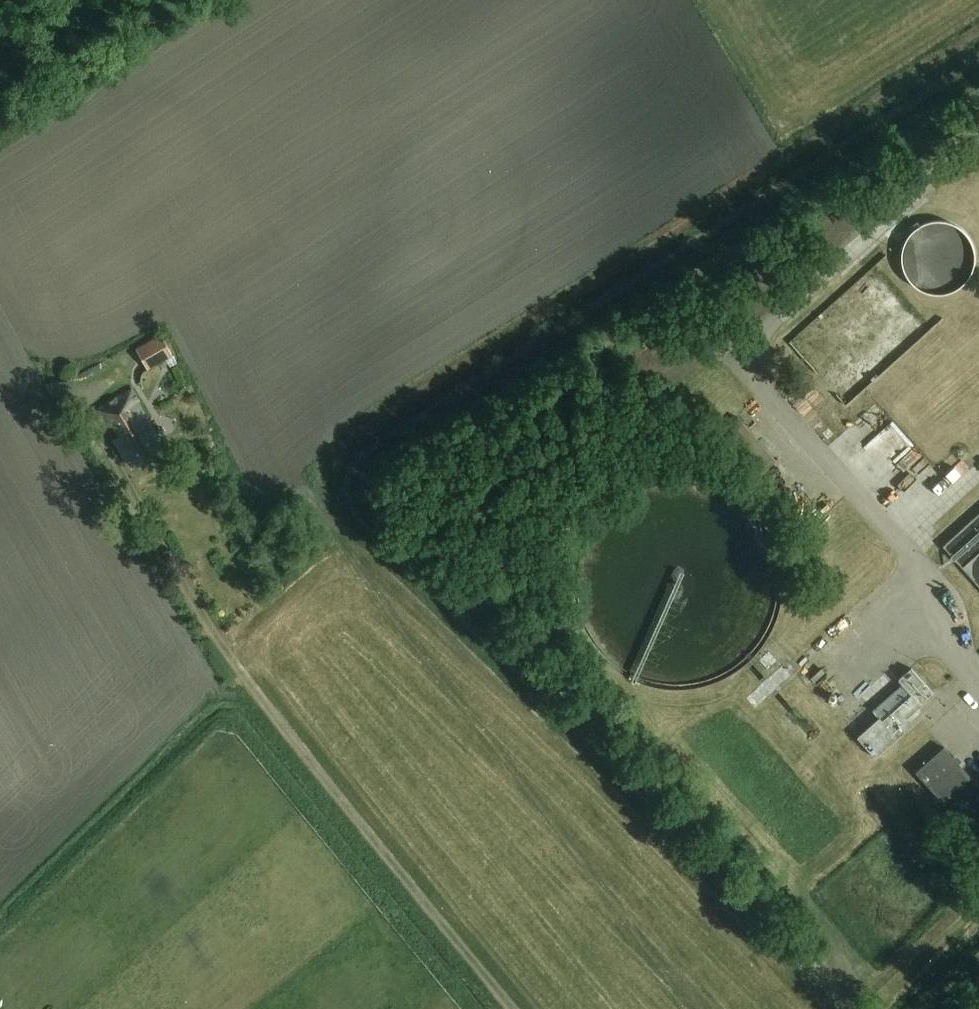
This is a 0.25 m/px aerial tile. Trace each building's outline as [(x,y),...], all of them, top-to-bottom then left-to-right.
[(148,370),(166,360),(173,356),(161,334),(136,348),(148,370)] [(139,402),(131,389),(96,409),(107,427),(114,423),(120,434),(113,438),(126,461),(131,458),(136,466),(161,452),(156,442),(159,441),(137,403),(139,402)] [(740,418),(722,433),(762,477),(779,462),(740,418)] [(879,718),(858,737),(875,756),(912,723),(907,717),(934,693),(912,668),(899,679),(903,684),(872,711),(879,718)] [(978,804),(978,785),(944,746),(915,771),(960,821),(978,804)]
